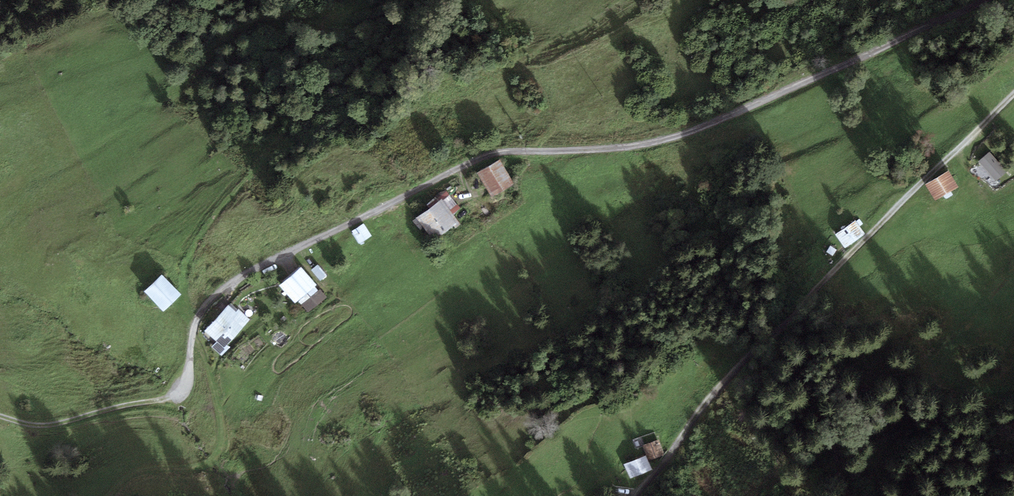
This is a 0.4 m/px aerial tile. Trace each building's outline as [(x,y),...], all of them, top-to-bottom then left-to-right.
[(992,156),(981,165),(994,180),(1005,170),(992,156)] [(500,165),(477,176),(490,202),(513,190),(500,165)] [(951,178),(923,189),(929,204),(957,192),(951,178)] [(443,205),(417,223),(433,246),(459,227),(443,205)] [(854,225),(830,237),(836,248),(860,235),(854,225)] [(364,226),(353,233),(360,245),(372,238),(364,226)] [(323,284),(330,279),(321,267),(314,272),(323,284)] [(300,272),(278,292),(295,313),(318,293),(300,272)] [(162,273),(146,288),(165,309),(181,293),(162,273)] [(324,291),(306,306),(313,315),(331,299),(324,291)] [(232,311),(204,339),(219,354),(247,325),(232,311)] [(659,438),(643,445),(646,453),(649,461),(665,454),(659,438)] [(646,453),(624,462),(630,477),(652,468),(649,461),(646,453)]
